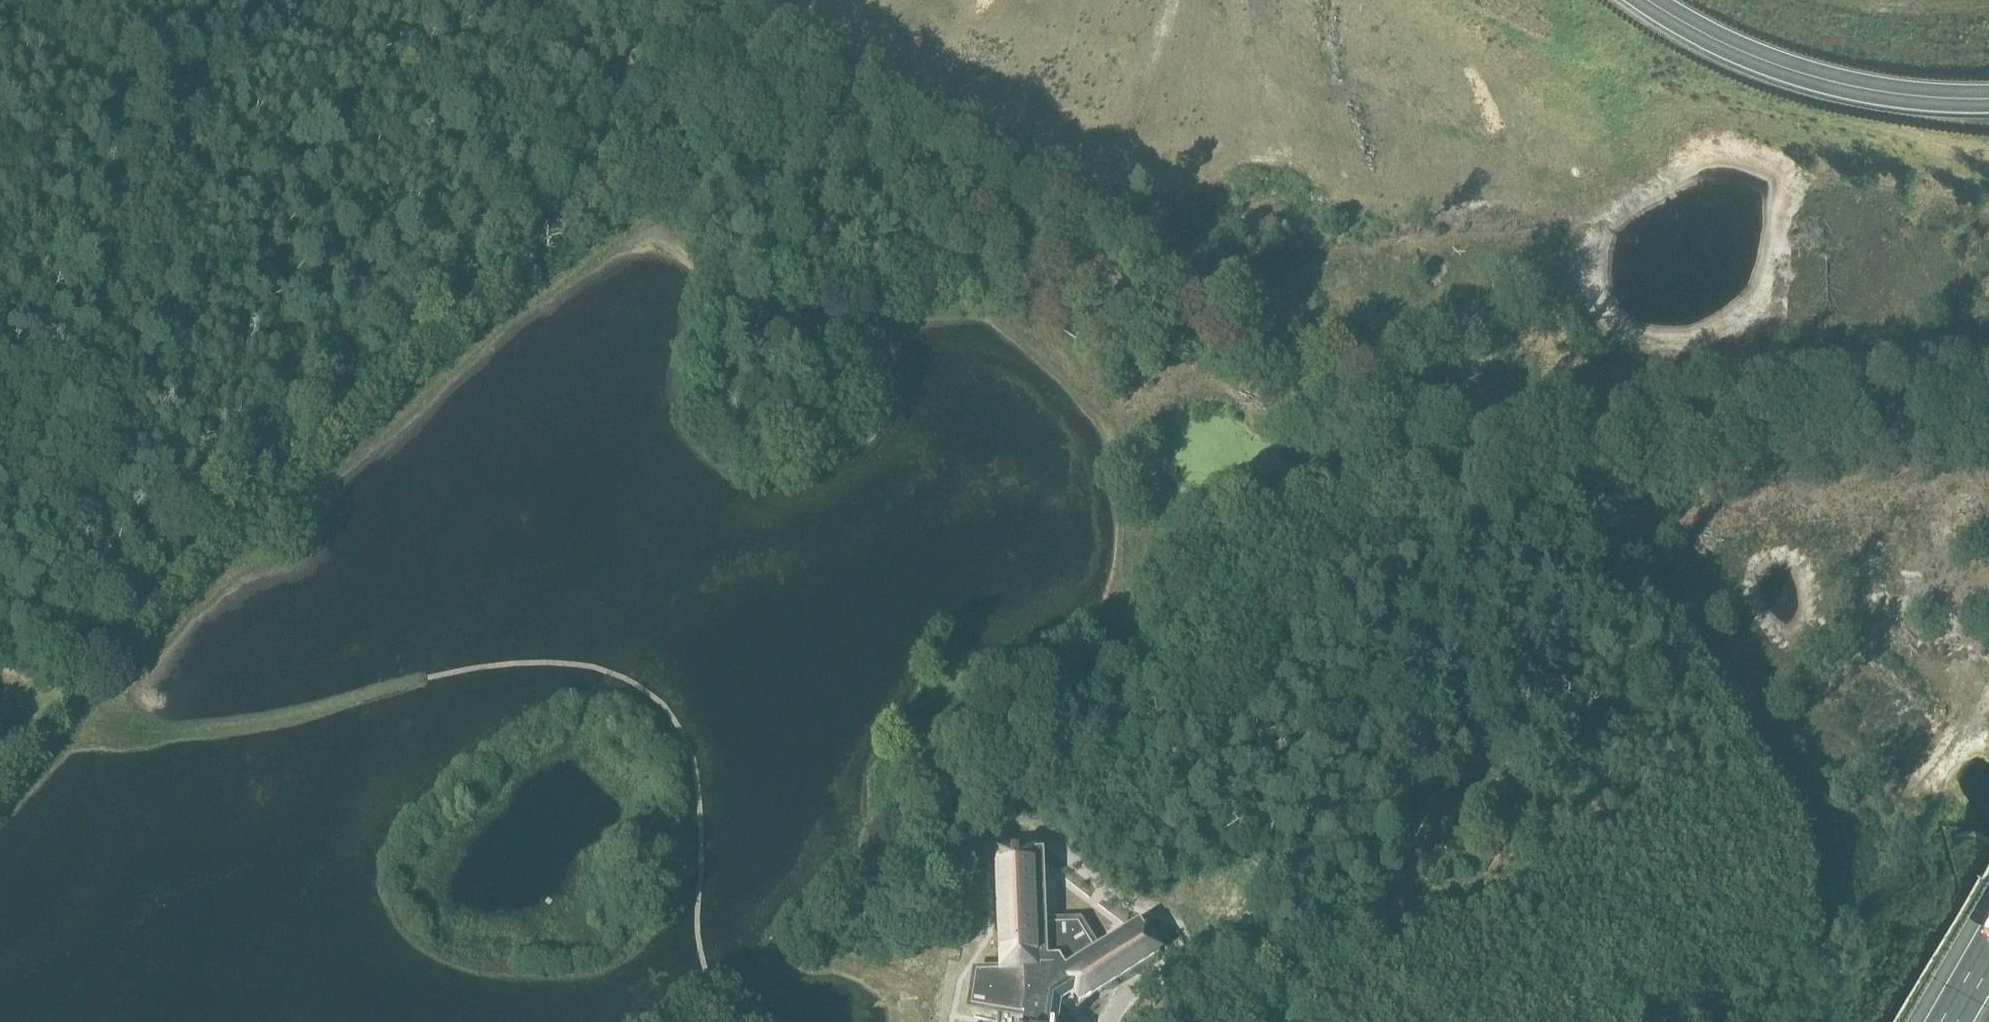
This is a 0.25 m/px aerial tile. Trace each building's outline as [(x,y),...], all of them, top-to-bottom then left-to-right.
[(1063,1004),(1064,1006),(1069,1003),(1074,1000),(1072,996),(1076,993),(1080,1001),(1161,951),(1148,931),(1147,931),(1141,922),(1100,948),(1096,951),(1089,941),(1079,924),(1048,925),(1047,920),(1047,910),(1045,852),(1033,853),(1033,852),(997,854),(1002,967),(1002,972),(992,972),(977,973),(971,1007),(1011,1013),(1025,1015),(1025,1018),(1024,1019),(1024,1021),(1061,1021),(1063,1004)]
